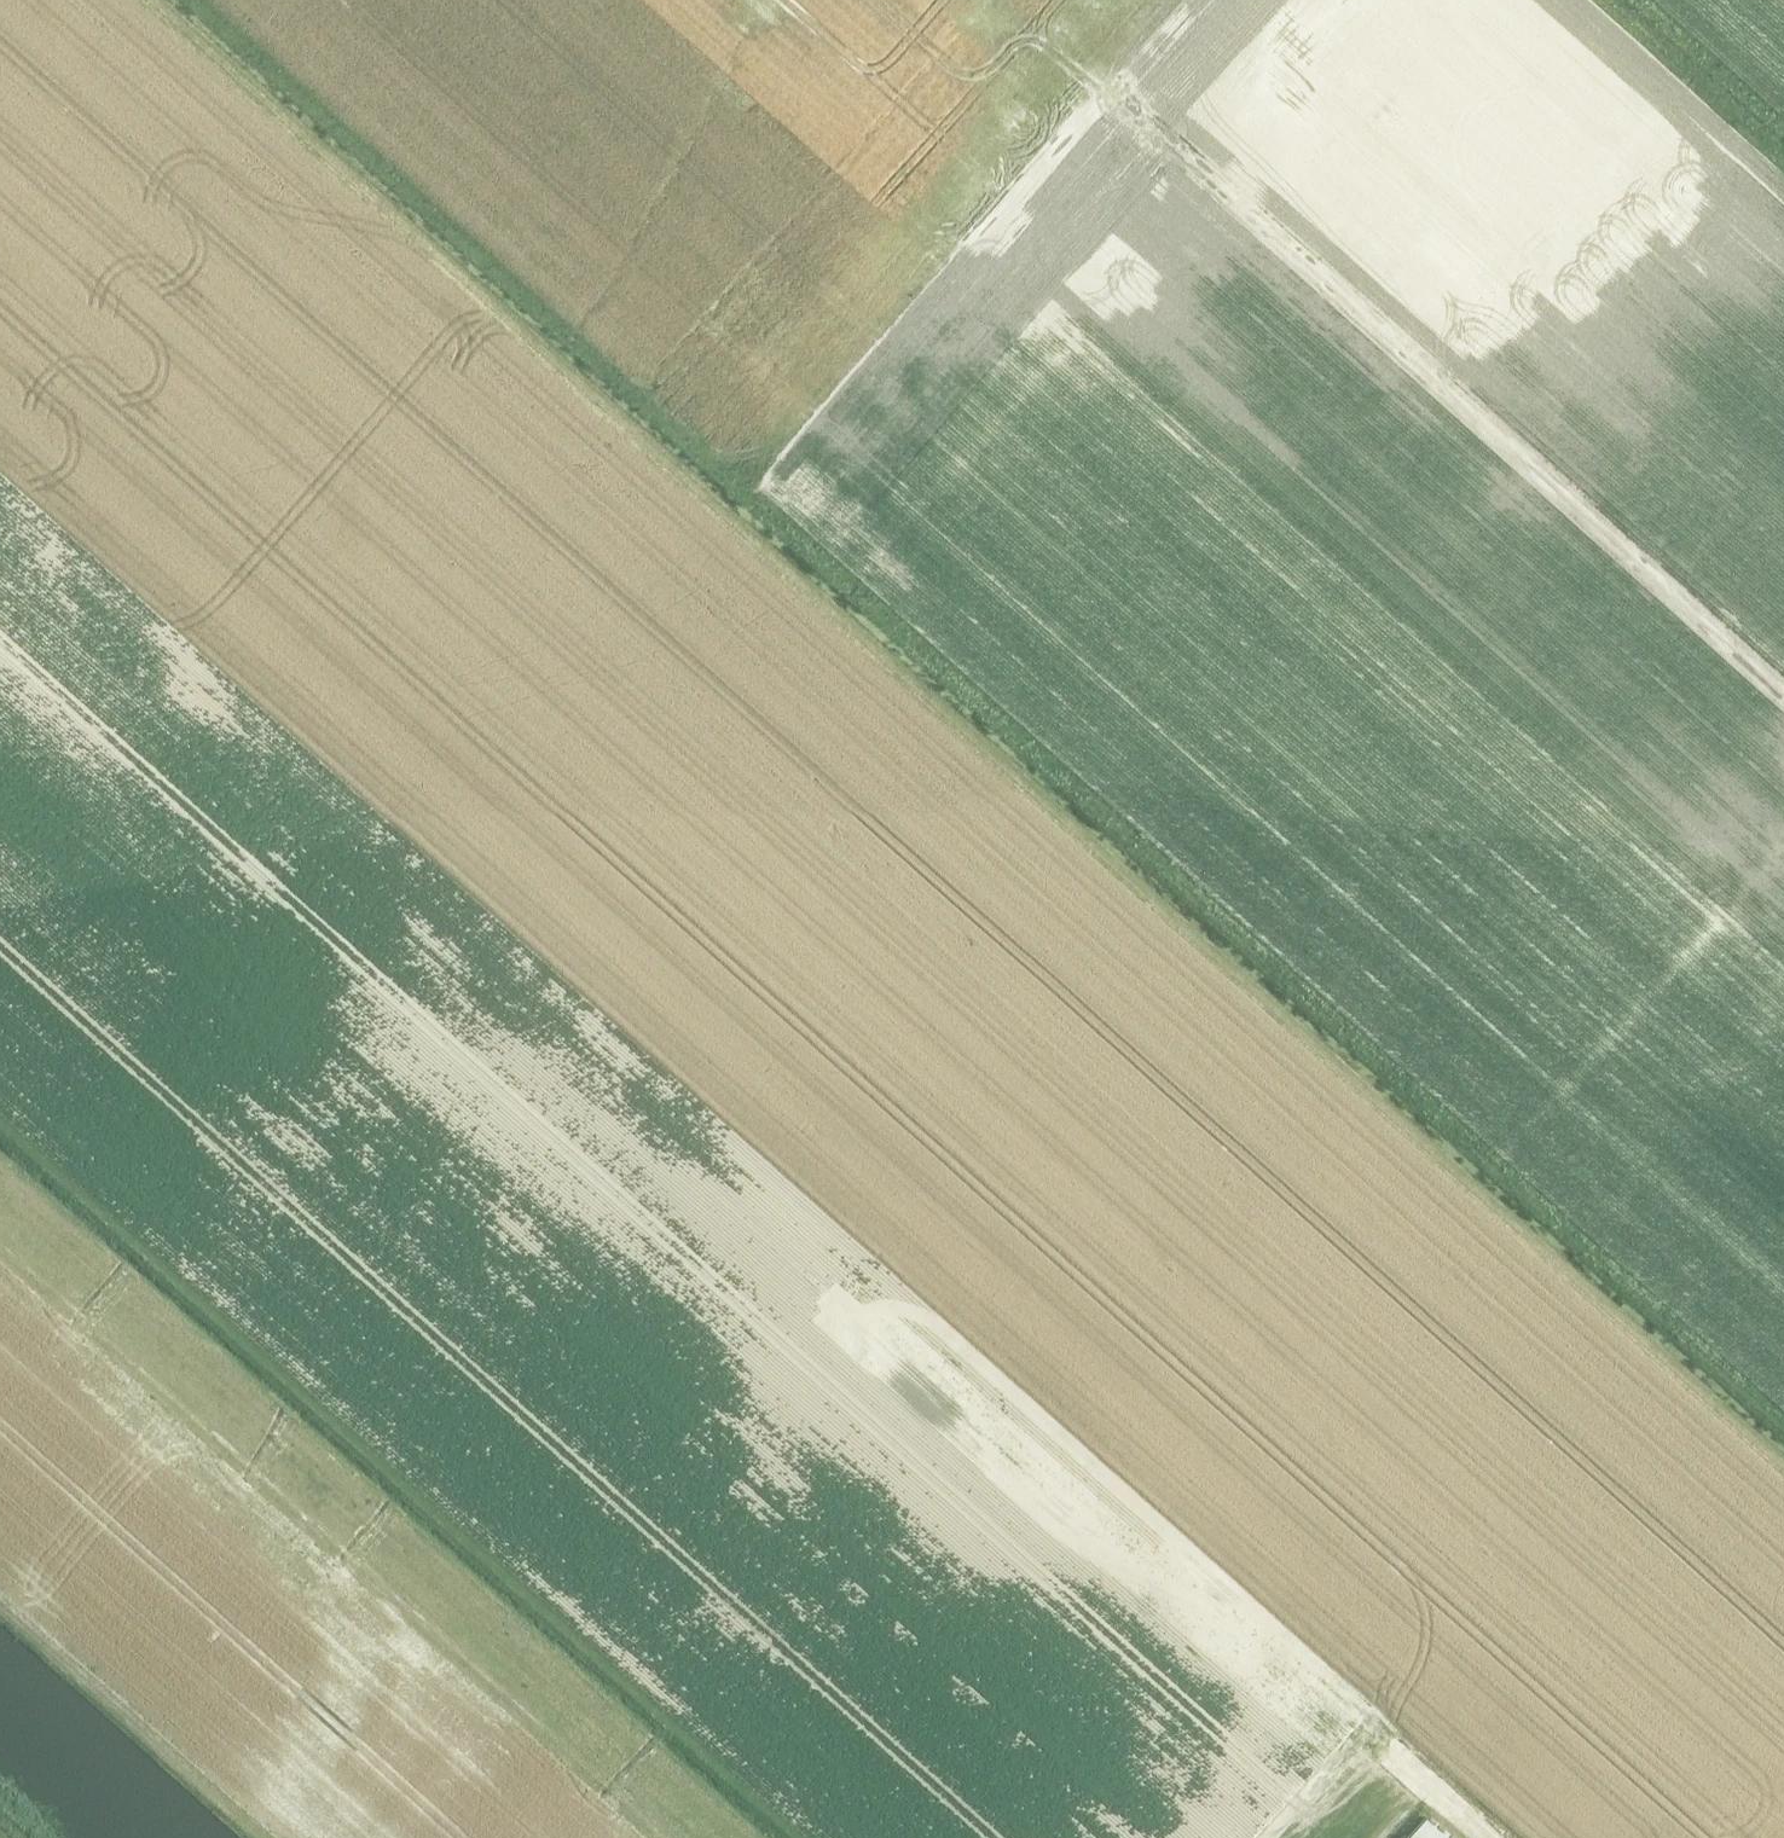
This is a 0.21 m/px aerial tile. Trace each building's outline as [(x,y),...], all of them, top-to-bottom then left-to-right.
[(1432,1817),(1413,1837),(1454,1837),(1432,1817)]
